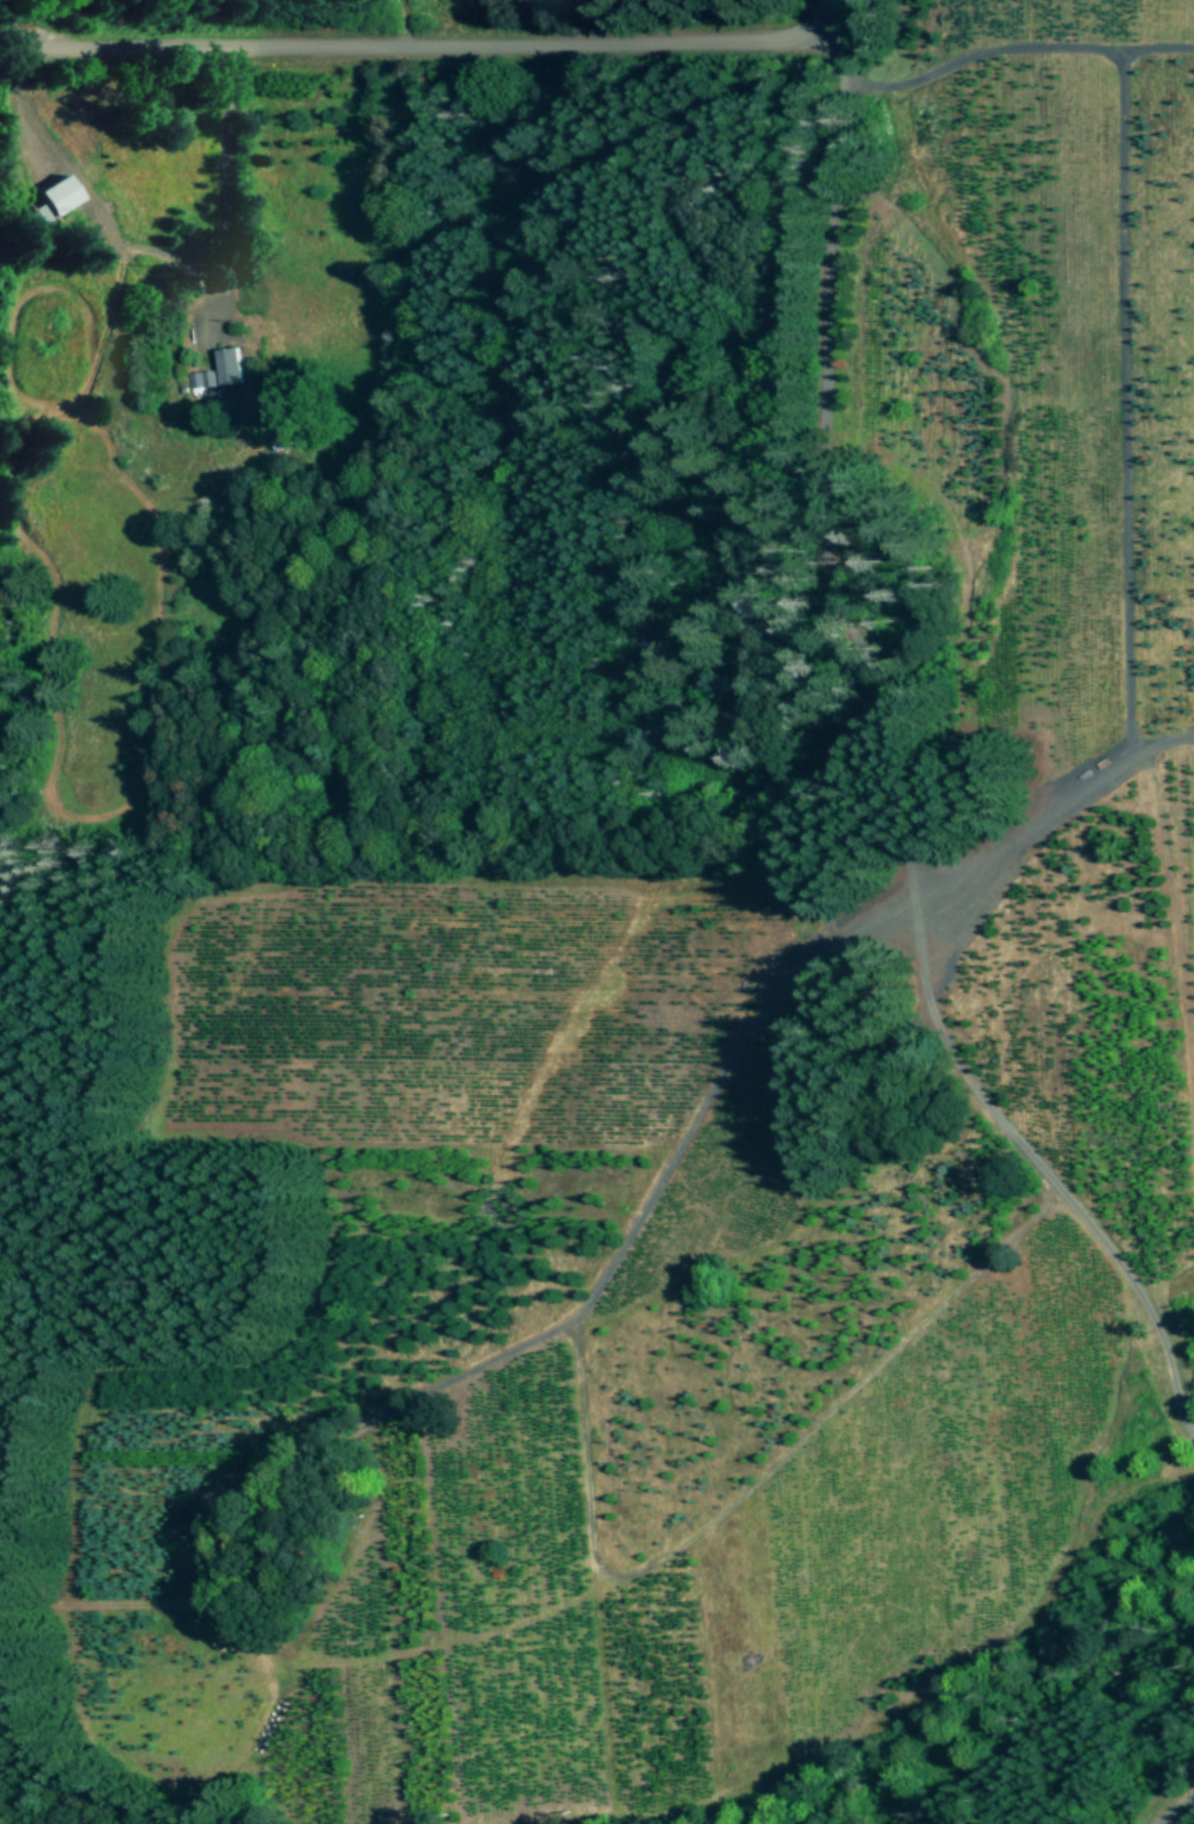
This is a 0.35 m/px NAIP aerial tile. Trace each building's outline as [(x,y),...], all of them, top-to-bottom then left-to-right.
[(40,190),(56,214),(83,196),(68,172),(40,190)] [(220,384),(244,381),(241,346),(217,348),(220,384)]
